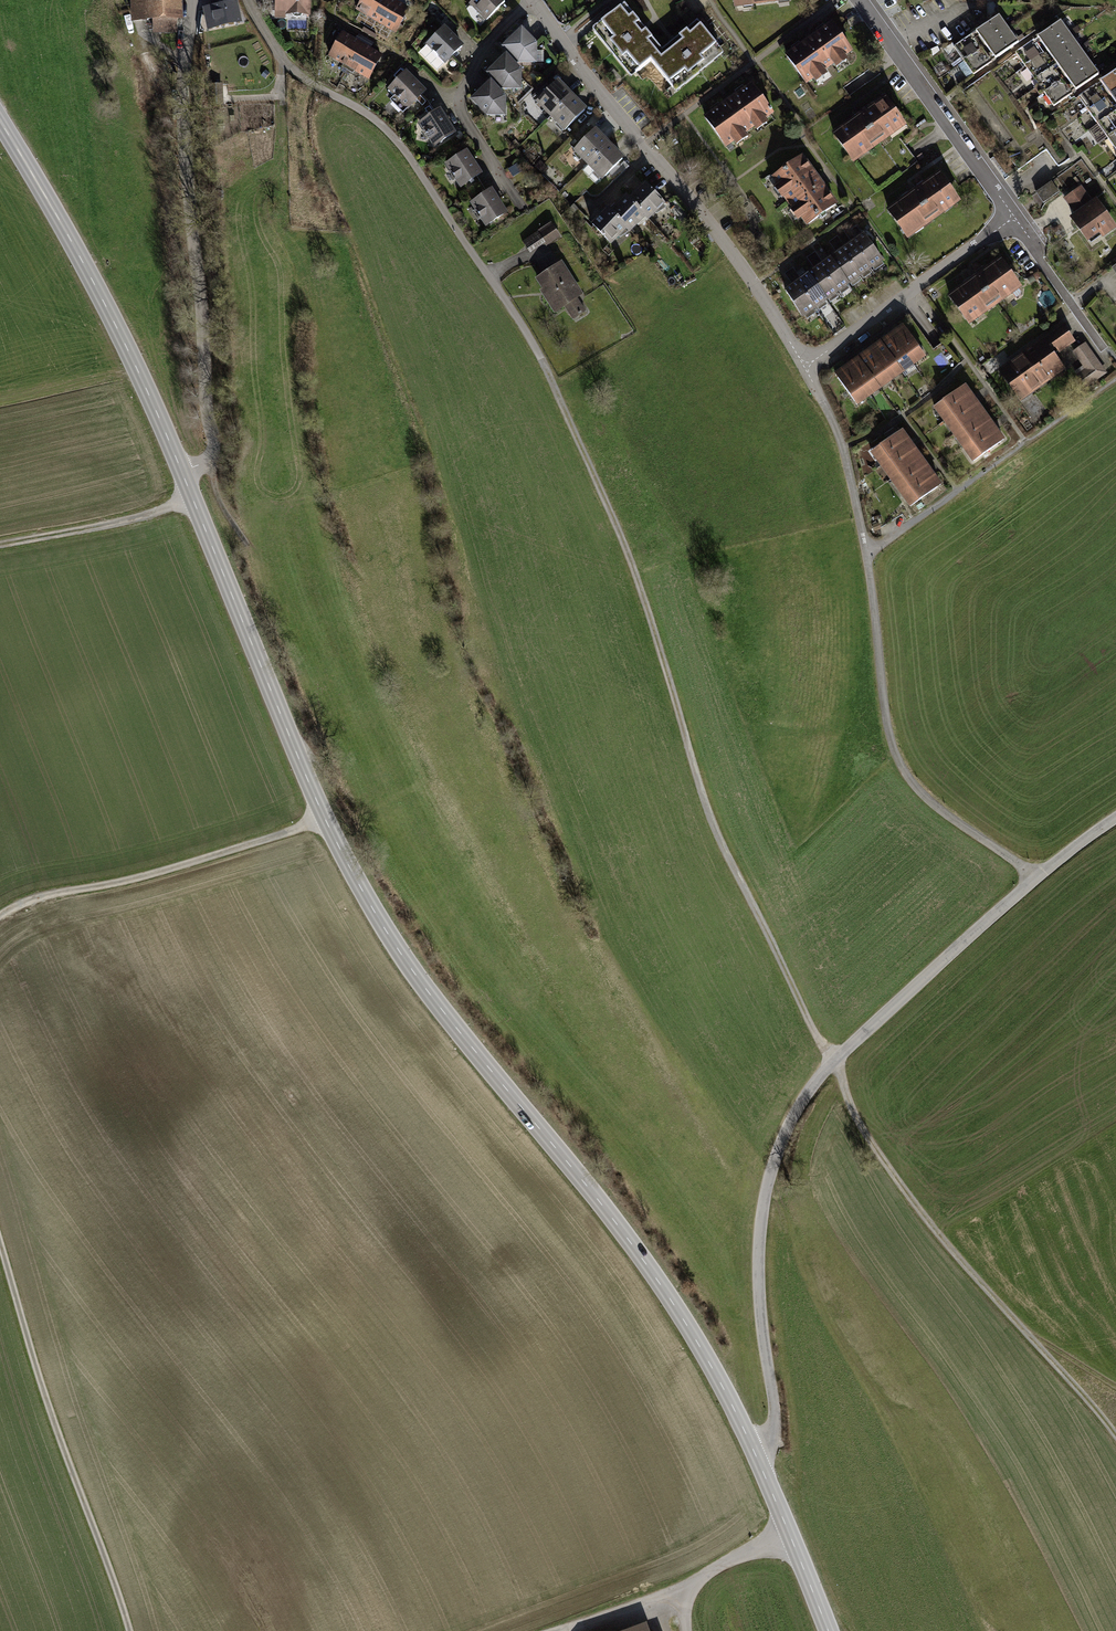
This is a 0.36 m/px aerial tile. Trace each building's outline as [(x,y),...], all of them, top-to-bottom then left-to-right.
[(133,19),(153,19),(154,31),(173,30),(173,18),(179,18),(178,0),(133,0),(133,19)] [(276,12),(291,13),(295,17),(300,17),(304,13),(309,13),(309,0),(272,0),(273,3),(277,7),(276,12)] [(389,0),(363,0),(357,10),(376,21),(389,0)] [(408,10),(391,0),(389,0),(376,21),(395,32),(408,10)] [(471,4),(487,20),(505,2),(503,0),(475,0),(474,1),(471,4)] [(624,4),(597,26),(635,73),(651,61),(650,60),(662,50),(624,4)] [(999,15),(979,30),(989,43),(1009,29),(999,15)] [(651,61),(672,87),(719,49),(697,21),(662,50),(650,60),(651,61)] [(1061,21),(1041,35),(1050,48),(1070,34),(1061,21)] [(832,24),(787,56),(806,82),(851,50),(832,24)] [(444,28),(428,44),(446,62),(462,46),(444,28)] [(1018,42),(1009,29),(989,43),(998,56),(1018,42)] [(521,30),(504,47),(518,62),(535,62),(536,44),(521,30)] [(343,34),(330,56),(349,67),(362,45),(343,34)] [(972,34),(954,48),(964,61),(982,48),(972,34)] [(1070,34),(1050,48),(1060,62),(1080,47),(1070,34)] [(1015,52),(1025,66),(1044,53),(1034,40),(1015,52)] [(362,45),(349,67),(368,79),(381,56),(362,45)] [(1080,47),(1060,62),(1069,75),(1089,60),(1080,47)] [(982,48),(964,61),(973,75),(992,61),(982,48)] [(1044,53),(1025,66),(1035,79),(1053,66),(1044,53)] [(506,56),(488,74),(502,88),(520,88),(520,70),(506,56)] [(1089,60),(1069,75),(1079,88),(1099,74),(1089,60)] [(1053,66),(1035,79),(1044,93),(1063,80),(1053,66)] [(397,96),(392,102),(403,113),(416,100),(422,106),(426,102),(420,96),(424,92),(405,73),(401,69),(394,76),(397,80),(389,88),(397,96)] [(1104,79),(1113,92),(1115,90),(1115,70),(1104,79)] [(1063,80),(1044,93),(1054,106),(1069,95),(1071,99),(1075,97),(1063,80)] [(491,82),(472,100),(487,115),(504,115),(505,97),(491,82)] [(557,82),(538,102),(551,116),(571,96),(557,82)] [(1088,111),(1106,97),(1097,84),(1078,97),(1088,111)] [(209,85),(210,104),(221,103),(220,85),(209,85)] [(752,85),(706,118),(726,146),(772,113),(771,111),(772,110),(770,108),(769,109),(752,85)] [(571,96),(551,116),(565,129),(585,110),(571,96)] [(1088,111),(1098,124),(1115,111),(1115,110),(1106,97),(1088,111)] [(857,118),(835,135),(851,157),(866,146),(868,150),(889,135),(886,132),(902,121),(885,98),(863,115),(863,116),(858,119),(857,118)] [(429,117),(420,123),(435,145),(454,133),(439,110),(434,114),(429,107),(425,109),(429,117)] [(1098,124),(1107,137),(1115,131),(1115,111),(1098,124)] [(575,150),(589,164),(609,145),(595,131),(575,150)] [(1107,137),(1115,150),(1115,131),(1107,137)] [(609,145),(589,164),(583,170),(595,183),(601,177),(603,178),(622,159),(609,145)] [(466,151),(447,163),(461,186),(477,176),(480,174),(466,151)] [(802,157),(774,177),(786,194),(783,196),(793,209),(796,207),(808,224),(836,204),(802,157)] [(540,170),(544,165),(540,161),(536,166),(540,170)] [(509,170),(513,176),(521,170),(517,165),(509,170)] [(548,169),(544,165),(540,170),(543,174),(548,169)] [(912,194),(889,210),(905,233),(920,222),(922,226),(943,211),(941,207),(956,197),(940,174),(917,190),(918,191),(912,195),(912,194)] [(477,176),(461,186),(467,194),(482,184),(477,176)] [(1036,192),(1043,202),(1059,192),(1051,182),(1036,192)] [(482,184),(467,194),(472,202),(487,192),(482,184)] [(645,185),(630,200),(644,215),(647,218),(663,203),(645,185)] [(1071,206),(1086,195),(1081,188),(1066,199),(1071,206)] [(487,192),(472,202),(487,225),(506,213),(491,190),(487,192)] [(1071,206),(1077,215),(1093,204),(1086,195),(1071,206)] [(644,215),(630,200),(627,197),(611,212),(626,227),(629,230),(644,215)] [(1077,215),(1073,218),(1079,226),(1081,224),(1090,237),(1098,231),(1099,232),(1100,231),(1103,235),(1114,227),(1096,202),(1093,204),(1077,215)] [(626,227),(611,212),(608,209),(592,224),(610,242),(626,227)] [(547,243),(558,235),(552,226),(541,234),(546,242),(547,243)] [(746,233),(755,246),(763,240),(754,227),(746,233)] [(845,231),(853,243),(856,240),(848,229),(845,231)] [(546,242),(541,234),(539,231),(528,239),(527,238),(524,240),(532,252),(546,242)] [(853,243),(871,268),(882,260),(864,235),(856,240),(853,243)] [(837,237),(833,240),(842,250),(845,248),(837,237)] [(830,242),(838,253),(842,250),(833,240),(830,242)] [(842,250),(860,276),(871,268),(853,243),(845,248),(842,250)] [(830,258),(848,283),(860,276),(842,250),(838,253),(830,258)] [(507,251),(491,258),(493,263),(509,256),(507,251)] [(815,253),(811,255),(819,266),(823,264),(815,253)] [(807,258),(815,269),(819,266),(811,255),(807,258)] [(819,266),(837,291),(848,283),(830,258),(823,264),(819,266)] [(1017,283),(1001,260),(978,276),(979,277),(973,281),(973,280),(950,296),(966,319),(981,308),(984,311),(1004,297),(1002,293),(1009,288),(1016,298),(1021,294),(1021,291),(1015,284),(1017,283)] [(560,263),(538,278),(544,288),(541,290),(550,303),(551,303),(556,311),(564,305),(573,319),(585,311),(576,298),(581,294),(560,263)] [(808,274),(826,299),(837,291),(819,266),(815,269),(808,274)] [(793,268),(789,271),(797,282),(801,280),(793,268)] [(802,268),(796,272),(801,279),(807,275),(802,268)] [(785,274),(793,285),(797,282),(789,271),(785,274)] [(797,282),(815,307),(826,299),(808,274),(807,275),(801,279),(801,280),(797,282)] [(786,290),(802,316),(815,307),(797,282),(793,285),(786,290)] [(903,326),(892,334),(913,364),(925,356),(903,326)] [(1028,352),(1002,370),(1018,393),(1029,385),(1032,390),(1062,368),(1052,355),(1072,341),(1063,327),(1049,337),(1052,341),(1031,356),(1028,352)] [(892,334),(880,342),(902,372),(913,364),(892,334)] [(880,342),(869,350),(891,380),(902,372),(880,342)] [(1084,345),(1076,351),(1085,364),(1075,371),(1085,385),(1103,372),(1084,345)] [(869,350),(858,358),(880,388),(891,380),(869,350)] [(858,358),(847,366),(868,396),(880,388),(858,358)] [(847,366),(835,374),(857,404),(868,396),(847,366)] [(935,407),(944,420),(975,399),(965,385),(935,407)] [(944,420),(954,434),(984,412),(975,399),(944,420)] [(954,434),(964,447),(994,426),(984,412),(954,434)] [(964,447),(974,461),(1004,439),(994,426),(964,447)] [(872,452),(881,465),(912,444),(902,430),(872,452)] [(881,465),(891,479),(921,457),(912,444),(881,465)] [(891,479),(901,492),(931,471),(921,457),(891,479)] [(901,492),(910,506),(941,484),(931,471),(901,492)]
